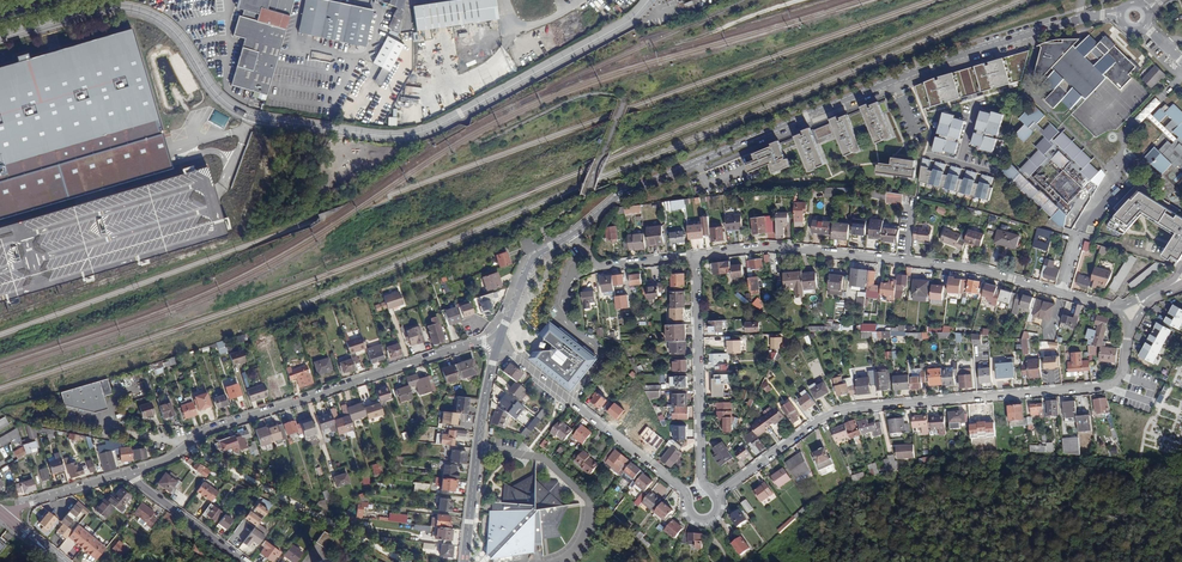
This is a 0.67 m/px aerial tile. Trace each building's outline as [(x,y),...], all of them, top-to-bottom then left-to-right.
[(241,9),(244,10),(241,18),(239,17),(233,36),(244,39),(231,85),(241,88),(241,89),(267,95),(294,0),(243,0),(241,9)] [(326,0),(305,0),(298,33),(317,37),(316,41),(323,42),(324,38),(340,41),(338,48),(344,49),(345,43),(365,47),(373,10),(326,0)] [(381,2),(393,6),(397,8),(392,16),(393,16),(388,28),(400,33),(401,20),(402,17),(400,16),(403,10),(400,9),(402,0),(381,0),(381,2)] [(412,6),(416,31),(498,19),(495,0),(456,0),(412,6)] [(686,7),(689,14),(696,11),(693,4),(686,7)] [(28,59),(26,54),(16,57),(16,59),(17,61),(17,63),(0,68),(0,219),(173,169),(168,152),(131,29),(48,54),(28,59)] [(1045,82),(1054,90),(1053,92),(1045,99),(1055,108),(1062,100),(1063,99),(1072,108),(1083,97),(1086,99),(1107,77),(1120,90),(1132,78),(1129,75),(1135,68),(1138,71),(1140,69),(1130,59),(1129,60),(1114,46),(1115,45),(1106,36),(1098,44),(1089,35),(1081,44),(1079,42),(1080,40),(1062,40),(1062,43),(1044,44),(1046,46),(1037,72),(1043,78),(1053,68),(1056,71),(1045,82)] [(403,45),(387,36),(375,58),(372,56),(370,61),(389,71),(403,45)] [(1166,76),(1155,66),(1142,79),(1152,89),(1162,79),(1166,76)] [(926,109),(901,115),(907,138),(915,136),(925,147),(924,148),(951,176),(956,171),(962,177),(974,165),(953,143),(957,140),(957,139),(959,139),(972,91),(974,91),(977,83),(970,81),(954,76),(943,113),(943,115),(939,116),(933,118),(928,119),(926,109)] [(1054,90),(1045,82),(1044,83),(1053,92),(1054,90)] [(1072,108),(1063,99),(1062,100),(1071,109),(1072,108)] [(882,113),(879,104),(878,102),(870,105),(871,107),(870,108),(868,104),(861,107),(863,111),(868,122),(876,143),(885,139),(886,140),(893,137),(882,113)] [(884,102),(879,104),(882,113),(888,111),(884,102)] [(1181,123),(1181,113),(1173,104),(1169,108),(1166,104),(1154,117),(1160,122),(1167,115),(1172,120),(1165,127),(1172,134),(1174,132),(1179,137),(1172,145),(1168,141),(1159,151),(1155,147),(1145,158),(1162,174),(1171,165),(1175,169),(1178,166),(1181,170),(1181,124),(1181,123)] [(1037,130),(1046,138),(1036,148),(1039,150),(1021,170),(1029,177),(1027,179),(1010,163),(1003,171),(1032,199),(1033,198),(1059,223),(1065,223),(1066,215),(1056,205),(1062,199),(1068,204),(1083,188),(1080,185),(1087,177),(1091,181),(1098,173),(1089,163),(1092,160),(1062,133),(1054,141),(1052,139),(1059,132),(1051,124),(1044,132),(1037,124),(1043,118),(1034,109),(1027,115),(1025,113),(1019,119),(1025,125),(1016,135),(1024,143),(1037,130)] [(853,128),(868,122),(863,111),(848,117),(853,128)] [(862,150),(853,128),(848,117),(847,115),(840,118),(841,120),(839,120),(838,116),(831,119),(832,124),(835,130),(846,156),(855,152),(855,153),(862,150)] [(389,117),(389,125),(398,126),(398,117),(389,117)] [(833,131),(835,130),(832,124),(830,124),(814,131),(812,132),(814,138),(817,137),(817,139),(833,132),(833,131)] [(825,164),(814,138),(812,132),(810,128),(803,131),(805,135),(803,136),(802,134),(795,136),(796,139),(798,145),(810,172),(817,169),(816,168),(825,164)] [(1110,133),(1108,137),(1110,142),(1114,142),(1117,138),(1115,134),(1110,133)] [(798,145),(796,139),(780,145),(783,151),(798,145)] [(780,145),(779,141),(771,145),(771,147),(752,155),(755,160),(748,164),(748,165),(746,166),(749,173),(771,164),(772,165),(771,166),(774,173),(791,166),(788,159),(786,159),(783,151),(780,145)] [(912,170),(914,161),(891,157),(890,164),(879,163),(878,165),(877,164),(875,172),(913,178),(914,170),(912,170)] [(0,228),(0,302),(228,235),(214,190),(207,167),(0,228)] [(1136,184),(1116,205),(1114,208),(1118,213),(1108,223),(1107,227),(1123,234),(1142,214),(1175,235),(1162,255),(1170,260),(1172,258),(1178,262),(1181,257),(1181,218),(1175,214),(1179,210),(1156,195),(1136,184)] [(836,197),(837,188),(825,188),(825,197),(836,197)] [(886,198),(886,203),(902,205),(903,194),(887,192),(886,198)] [(685,206),(684,199),(671,201),(672,208),(682,207),(685,206)] [(777,238),(784,237),(784,222),(788,222),(788,213),(780,213),(779,203),(776,203),(777,238)] [(801,221),(803,219),(804,210),(807,210),(807,203),(795,203),(795,221),(801,221)] [(641,204),(624,206),(625,213),(625,215),(636,213),(637,219),(643,218),(641,204)] [(944,216),(947,209),(938,206),(935,212),(944,216)] [(725,217),(726,230),(743,228),(741,215),(725,217)] [(754,233),(766,232),(765,217),(752,219),(754,233)] [(710,234),(710,229),(709,224),(709,218),(702,218),(703,224),(688,226),(689,236),(696,235),(696,236),(705,236),(705,235),(710,234)] [(853,233),(866,235),(867,221),(855,219),(853,233)] [(814,220),(813,232),(832,235),(834,222),(814,220)] [(869,236),(882,237),(883,228),(884,221),(871,220),(869,236)] [(833,239),(848,240),(850,223),(839,222),(839,224),(835,224),(833,239)] [(650,245),(664,244),(662,226),(648,228),(650,245)] [(607,239),(618,238),(616,227),(606,228),(607,239)] [(723,227),(710,229),(710,234),(710,236),(712,236),(713,241),(724,239),(723,227)] [(883,228),(882,237),(882,240),(882,241),(898,242),(899,230),(883,228)] [(930,242),(931,230),(915,228),(914,240),(918,240),(918,241),(930,242)] [(1042,238),(1043,235),(1052,238),(1053,232),(1038,228),(1036,235),(1038,236),(1038,237),(1042,238)] [(963,249),(964,243),(967,235),(964,234),(962,233),(961,235),(945,229),(941,240),(963,249)] [(967,235),(964,243),(970,245),(970,243),(974,244),(981,246),(984,234),(968,229),(968,231),(967,235)] [(1016,247),(1019,236),(999,230),(995,243),(1005,246),(1006,244),(1016,247)] [(671,233),(672,243),(685,241),(684,238),(686,237),(685,235),(684,235),(683,231),(671,233)] [(628,241),(629,249),(636,249),(636,250),(645,248),(644,233),(628,235),(628,241)] [(1082,250),(1088,252),(1091,243),(1085,241),(1082,250)] [(496,255),(500,268),(511,264),(507,252),(496,255)] [(1109,287),(1116,291),(1137,258),(1130,254),(1109,287)] [(1105,270),(1095,267),(1089,286),(1096,288),(1097,285),(1097,282),(1106,285),(1110,279),(1112,273),(1115,274),(1118,265),(1102,258),(1098,267),(1105,270)] [(763,268),(761,259),(750,260),(750,261),(747,262),(748,276),(752,275),(752,270),(755,269),(756,270),(759,270),(759,269),(763,268)] [(1045,262),(1041,276),(1056,280),(1059,269),(1051,267),(1052,262),(1049,261),(1049,263),(1045,262)] [(714,268),(715,274),(728,272),(726,262),(713,264),(714,268)] [(1163,268),(1166,265),(1167,265),(1158,262),(1129,285),(1134,291),(1163,268)] [(731,266),(732,275),(732,277),(743,276),(742,264),(731,266)] [(852,268),(851,279),(866,280),(868,270),(862,269),(862,267),(859,266),(858,269),(852,268)] [(903,287),(906,287),(908,276),(911,276),(912,267),(907,267),(906,275),(903,274),(903,272),(898,272),(897,281),(895,297),(901,297),(903,287)] [(881,286),(874,285),(875,272),(869,271),(865,307),(867,308),(868,305),(870,293),(880,294),(881,286)] [(497,272),(483,277),(487,290),(502,285),(497,272)] [(805,294),(802,273),(802,272),(784,273),(786,288),(795,287),(797,297),(805,296),(805,294)] [(816,272),(802,273),(805,294),(815,293),(815,288),(817,288),(816,272)] [(425,278),(429,276),(428,273),(410,279),(411,282),(424,277),(425,278)] [(629,275),(631,285),(641,284),(640,274),(629,275)] [(675,292),(683,292),(683,286),(685,285),(685,274),(680,274),(677,274),(672,274),(672,286),(674,286),(675,292)] [(623,275),(613,276),(614,285),(624,284),(623,275)] [(829,293),(841,295),(844,276),(831,275),(829,293)] [(1077,285),(1087,288),(1090,278),(1080,275),(1077,285)] [(614,285),(613,276),(602,277),(604,292),(614,291),(614,285)] [(758,277),(748,278),(750,290),(760,289),(758,277)] [(963,297),(964,292),(966,280),(954,279),(954,277),(950,277),(949,288),(961,289),(960,296),(963,297)] [(915,279),(913,294),(927,296),(929,281),(915,279)] [(889,284),(882,284),(881,286),(880,294),(887,295),(887,298),(895,299),(895,297),(897,281),(891,280),(891,285),(889,284)] [(980,282),(969,280),(967,291),(977,293),(978,291),(980,291),(981,289),(979,288),(980,282)] [(659,292),(664,291),(664,288),(663,283),(658,283),(658,286),(647,287),(647,288),(649,299),(649,303),(653,303),(653,299),(656,298),(656,296),(660,296),(659,292)] [(993,285),(986,283),(983,295),(989,296),(987,301),(993,302),(992,304),(997,306),(998,300),(1001,290),(997,289),(993,288),(993,285)] [(932,285),(930,299),(942,300),(944,285),(939,284),(939,285),(932,285)] [(739,293),(742,296),(745,292),(742,289),(741,290),(738,287),(735,290),(739,293)] [(1001,290),(998,300),(1009,303),(1008,307),(1013,309),(1017,293),(1002,289),(1001,290)] [(590,307),(590,302),(595,301),(594,291),(582,293),(583,303),(584,303),(584,308),(590,307)] [(671,292),(671,308),(684,308),(685,308),(685,291),(683,292),(675,292),(671,292)] [(385,302),(387,308),(387,309),(403,303),(399,292),(383,297),(385,302)] [(1017,293),(1013,309),(1012,313),(1018,315),(1020,309),(1021,306),(1025,307),(1024,310),(1029,312),(1033,297),(1024,295),(1024,296),(1017,293)] [(627,295),(614,295),(614,308),(628,308),(627,295)] [(1033,297),(1029,312),(1027,320),(1032,322),(1034,317),(1039,318),(1040,315),(1045,317),(1051,319),(1054,305),(1038,300),(1038,299),(1033,297)] [(758,298),(756,300),(763,306),(765,304),(758,298)] [(756,300),(754,303),(761,309),(763,306),(756,300)] [(491,301),(481,303),(483,311),(493,309),(491,301)] [(387,308),(385,302),(375,305),(377,311),(387,308)] [(456,307),(460,318),(474,313),(470,303),(465,304),(464,302),(456,304),(456,307)] [(1172,304),(1164,321),(1177,328),(1181,320),(1181,309),(1172,304)] [(1065,323),(1071,325),(1070,327),(1074,328),(1073,332),(1075,333),(1083,307),(1078,305),(1076,314),(1075,314),(1074,317),(1064,315),(1062,322),(1065,323)] [(461,321),(460,318),(456,307),(445,311),(449,325),(461,321)] [(684,320),(684,308),(671,308),(671,325),(683,324),(682,320),(684,320)] [(1097,331),(1093,330),(1092,330),(1089,332),(1088,337),(1089,339),(1089,344),(1089,345),(1096,346),(1101,346),(1104,347),(1105,342),(1102,341),(1109,318),(1097,315),(1094,324),(1099,326),(1098,328),(1097,331)] [(437,317),(431,318),(433,324),(427,326),(433,346),(439,344),(439,342),(444,340),(437,317)] [(298,328),(295,318),(289,320),(291,325),(293,324),(295,329),(298,328)] [(710,320),(710,332),(724,331),(723,320),(710,320)] [(760,331),(759,322),(747,323),(747,332),(760,331)] [(1171,330),(1157,322),(1139,354),(1153,362),(1171,330)] [(566,383),(567,383),(592,352),(583,346),(582,347),(576,342),(577,341),(560,327),(559,328),(551,323),(541,334),(545,337),(541,352),(537,351),(532,357),(540,364),(541,362),(544,364),(542,366),(555,376),(557,374),(558,375),(559,377),(560,378),(562,380),(564,381),(566,383)] [(683,324),(671,325),(667,325),(668,341),(671,341),(684,341),(686,341),(686,324),(683,324)] [(943,325),(942,332),(938,332),(938,339),(949,339),(949,326),(943,325)] [(412,329),(406,330),(408,336),(405,337),(407,341),(409,340),(411,345),(416,343),(417,344),(424,341),(419,326),(412,328),(412,329)] [(258,339),(255,340),(257,346),(272,341),(269,332),(257,336),(258,339)] [(790,344),(792,339),(789,338),(790,335),(788,334),(782,346),(787,348),(789,344),(790,344)] [(366,348),(365,347),(365,345),(362,336),(350,340),(346,341),(350,354),(355,352),(355,351),(366,348)] [(770,337),(770,349),(779,349),(779,343),(782,343),(782,337),(770,337)] [(228,351),(224,340),(208,345),(210,349),(217,347),(219,353),(228,351)] [(728,345),(728,353),(741,353),(741,340),(727,341),(727,345),(728,345)] [(684,341),(671,341),(671,354),(687,353),(687,345),(684,345),(684,341)] [(390,357),(402,353),(398,343),(387,347),(388,350),(390,356),(390,357)] [(366,349),(368,354),(371,363),(384,358),(382,352),(384,351),(381,344),(366,349)] [(1104,347),(1101,346),(1100,360),(1116,362),(1117,348),(1104,347)] [(242,350),(229,354),(232,365),(245,361),(242,350)] [(896,350),(885,351),(886,359),(896,358),(896,350)] [(592,352),(567,383),(568,384),(569,383),(571,385),(569,387),(572,389),(579,380),(578,379),(580,377),(581,378),(585,372),(584,372),(586,370),(587,370),(590,366),(588,365),(589,364),(591,365),(597,357),(592,352)] [(1069,372),(1078,371),(1091,370),(1090,361),(1090,360),(1085,361),(1084,352),(1075,352),(1075,361),(1068,362),(1069,372)] [(728,357),(728,353),(709,354),(709,355),(712,355),(712,359),(710,359),(710,365),(716,365),(716,370),(728,369),(728,365),(724,364),(724,358),(728,357)] [(174,370),(181,368),(177,356),(168,358),(169,361),(163,363),(165,367),(172,365),(174,370)] [(1060,366),(1059,356),(1045,357),(1046,368),(1060,366)] [(328,358),(314,362),(317,375),(332,370),(328,358)] [(634,368),(637,366),(634,358),(629,359),(634,368)] [(343,373),(355,369),(352,359),(340,363),(343,373)] [(457,364),(462,378),(477,372),(473,359),(457,364)] [(1040,359),(1028,360),(1028,364),(1021,365),(1022,374),(1029,373),(1029,378),(1042,377),(1040,359)] [(687,360),(674,361),(674,370),(687,370),(687,360)] [(162,361),(145,366),(148,373),(154,371),(163,368),(164,367),(162,361)] [(909,375),(910,388),(910,389),(921,388),(921,383),(921,380),(926,379),(925,370),(920,371),(920,376),(913,377),(911,361),(908,362),(909,375)] [(959,374),(958,367),(958,362),(954,362),(954,368),(954,372),(948,372),(942,373),(943,386),(955,384),(954,375),(959,374)] [(996,367),(998,378),(1011,376),(1015,376),(1013,362),(996,364),(996,367)] [(446,383),(462,378),(457,364),(447,367),(448,370),(443,372),(446,383)] [(502,372),(515,382),(521,374),(509,364),(502,372)] [(286,368),(287,372),(290,380),(296,378),(300,387),(312,383),(306,366),(292,370),(291,367),(286,368)] [(637,375),(642,375),(637,366),(634,368),(637,375)] [(958,367),(959,374),(959,375),(960,375),(961,388),(973,387),(972,374),(975,374),(975,367),(974,367),(973,366),(958,367)] [(987,382),(993,381),(992,367),(980,369),(981,382),(982,382),(987,382)] [(850,369),(852,379),(855,394),(871,392),(869,377),(857,378),(855,368),(850,369)] [(943,386),(942,373),(942,368),(929,370),(931,385),(935,384),(936,387),(943,386)] [(875,369),(876,372),(876,380),(877,389),(887,388),(886,372),(884,372),(883,369),(875,369)] [(406,377),(409,386),(413,385),(416,384),(417,386),(420,395),(436,390),(431,375),(418,379),(416,374),(406,377)] [(715,378),(713,378),(714,395),(724,395),(724,383),(731,383),(730,374),(715,375),(715,378)] [(855,394),(852,379),(849,379),(850,385),(848,385),(848,383),(843,383),(841,374),(837,375),(837,377),(834,378),(838,395),(850,393),(851,395),(855,394)] [(285,384),(282,375),(277,377),(269,379),(272,388),(285,384)] [(910,388),(909,375),(893,376),(895,389),(910,388)] [(671,387),(687,387),(687,376),(668,376),(668,378),(670,378),(671,387)] [(107,378),(60,392),(64,405),(94,412),(105,409),(106,407),(103,396),(103,395),(106,394),(106,395),(108,395),(110,389),(107,378)] [(771,389),(767,381),(762,385),(767,392),(771,389)] [(522,387),(520,386),(515,382),(508,390),(516,397),(521,401),(528,392),(523,388),(522,387)] [(817,398),(829,392),(824,382),(817,386),(815,383),(810,386),(817,398)] [(237,383),(225,387),(229,399),(236,397),(238,401),(243,400),(237,383)] [(268,396),(264,384),(247,389),(251,402),(268,396)] [(1161,393),(1165,395),(1169,387),(1165,385),(1161,393)] [(412,398),(409,386),(396,390),(398,394),(396,394),(397,397),(398,396),(401,403),(407,401),(406,399),(412,398)] [(388,387),(376,391),(379,402),(392,399),(388,387)] [(601,407),(607,400),(593,389),(587,397),(601,407)] [(806,409),(815,403),(805,389),(801,393),(804,397),(799,400),(806,409)] [(648,391),(645,391),(654,407),(657,407),(649,391),(648,391)] [(649,391),(657,407),(659,407),(665,407),(664,391),(661,391),(649,391)] [(211,406),(208,396),(207,393),(195,397),(196,400),(199,410),(211,406)] [(360,396),(362,403),(363,403),(372,401),(369,393),(360,396)] [(503,410),(507,414),(514,419),(523,407),(506,393),(498,403),(504,409),(503,410)] [(673,394),(673,405),(685,404),(685,394),(673,394)] [(167,395),(156,399),(163,418),(174,415),(167,395)] [(217,408),(228,405),(225,395),(214,398),(217,408)] [(185,418),(197,414),(190,396),(184,398),(184,400),(179,402),(185,418)] [(457,413),(468,414),(469,398),(468,398),(458,397),(456,413),(457,413)] [(1104,413),(1104,410),(1110,410),(1107,398),(1102,399),(1102,397),(1099,398),(1099,399),(1094,400),(1095,412),(1097,412),(1098,414),(1104,413)] [(145,403),(143,398),(124,404),(125,407),(125,408),(132,405),(132,407),(145,403)] [(507,414),(503,410),(491,401),(490,408),(495,409),(490,424),(502,428),(507,414)] [(1043,403),(1043,404),(1044,416),(1059,415),(1057,401),(1043,403)] [(607,412),(613,405),(610,402),(603,409),(607,412)] [(722,418),(724,418),(724,431),(732,431),(732,426),(735,427),(739,418),(732,415),(731,402),(718,402),(718,418),(719,418),(722,418)] [(781,408),(793,424),(799,420),(796,417),(799,415),(790,402),(781,408)] [(1077,422),(1076,410),(1075,402),(1064,403),(1066,423),(1077,422)] [(150,403),(139,406),(143,418),(154,414),(150,403)] [(364,407),(363,403),(362,403),(347,408),(351,420),(366,415),(364,407)] [(366,415),(368,419),(383,414),(380,403),(369,406),(369,405),(364,407),(366,415)] [(354,429),(351,420),(347,408),(345,404),(340,405),(344,417),(338,419),(334,408),(330,409),(331,412),(331,413),(337,430),(338,434),(354,429)] [(1044,416),(1043,404),(1031,405),(1032,415),(1040,415),(1040,417),(1044,417),(1044,416)] [(536,418),(539,420),(549,409),(545,406),(536,418)] [(1022,406),(1008,407),(1010,422),(1023,421),(1023,418),(1022,406)] [(659,407),(657,407),(654,407),(660,421),(665,419),(659,407)] [(677,412),(679,412),(679,419),(689,419),(688,407),(676,407),(677,412)] [(753,430),(758,436),(763,432),(762,431),(765,429),(773,423),(779,419),(780,420),(785,417),(782,414),(777,407),(751,427),(753,430)] [(993,409),(976,410),(977,425),(991,424),(990,419),(994,419),(993,409)] [(1083,409),(1076,410),(1077,422),(1078,432),(1091,431),(1090,416),(1083,416),(1083,414),(1083,409)] [(967,427),(966,414),(965,414),(964,411),(949,413),(949,423),(956,423),(956,425),(960,424),(961,427),(967,427)] [(322,435),(337,430),(331,413),(317,418),(322,435)] [(471,414),(468,414),(457,413),(456,423),(452,422),(452,427),(469,429),(469,426),(470,423),(471,414)] [(912,417),(912,422),(913,428),(928,427),(928,419),(927,415),(912,417)] [(945,429),(945,417),(939,417),(936,418),(936,416),(931,417),(931,419),(932,428),(932,430),(945,429)] [(528,430),(530,432),(539,420),(536,418),(535,417),(531,423),(532,424),(528,430)] [(1113,437),(1119,438),(1112,417),(1107,418),(1113,437)] [(1023,418),(1023,421),(1010,422),(1010,426),(1028,425),(1027,418),(1023,418)] [(6,419),(0,423),(0,429),(9,424),(6,419)] [(300,423),(303,432),(305,438),(317,434),(312,419),(300,423)] [(901,419),(889,420),(891,433),(905,432),(904,422),(901,423),(901,419)] [(568,428),(569,427),(561,420),(559,421),(568,428)] [(850,437),(851,439),(863,434),(861,427),(858,428),(855,420),(845,424),(845,425),(850,437)] [(861,427),(863,434),(872,431),(874,436),(883,434),(881,423),(876,424),(875,423),(869,424),(868,422),(868,420),(859,422),(861,427)] [(298,433),(303,432),(300,423),(295,424),(294,421),(284,424),(287,434),(297,431),(298,433)] [(568,428),(559,421),(550,433),(556,437),(557,436),(565,441),(573,430),(569,427),(568,428)] [(282,423),(267,429),(271,441),(281,438),(282,440),(287,438),(282,423)] [(36,434),(36,432),(34,426),(30,425),(26,424),(30,439),(37,437),(36,434)] [(850,437),(845,425),(831,430),(836,442),(850,437)] [(34,426),(36,432),(48,435),(54,436),(52,430),(34,426)] [(583,426),(578,432),(577,434),(574,437),(583,444),(592,433),(583,426)] [(271,441),(267,429),(266,427),(255,430),(260,446),(271,442),(271,441)] [(530,432),(528,430),(525,427),(520,433),(524,436),(526,437),(530,432)] [(685,439),(685,427),(672,427),(672,439),(685,439)] [(20,436),(17,428),(0,438),(0,447),(20,436)] [(247,430),(234,434),(236,441),(239,450),(248,447),(245,439),(249,437),(247,430)] [(436,439),(435,443),(445,445),(445,444),(453,445),(455,435),(457,436),(457,434),(466,435),(466,431),(458,430),(457,431),(449,430),(448,435),(443,434),(442,440),(436,439)] [(749,443),(752,441),(755,445),(756,444),(761,450),(765,447),(758,438),(757,437),(758,436),(753,430),(744,437),(749,443)] [(1080,455),(1079,438),(1062,439),(1064,453),(1080,455)] [(32,452),(31,449),(37,447),(36,441),(26,444),(25,440),(21,441),(23,447),(25,454),(32,452)] [(112,453),(115,452),(111,441),(106,440),(106,445),(97,447),(104,472),(116,468),(112,453)] [(548,443),(545,440),(540,446),(543,449),(548,443)] [(662,459),(672,467),(682,453),(680,451),(682,447),(674,440),(670,440),(666,444),(669,446),(671,447),(662,459)] [(111,441),(115,452),(115,454),(120,452),(120,454),(123,454),(124,461),(133,460),(132,450),(132,446),(125,447),(124,444),(111,441)] [(713,456),(720,466),(733,457),(729,451),(729,450),(730,447),(728,445),(726,447),(722,442),(714,448),(717,453),(713,456)] [(1047,452),(1047,450),(1046,445),(1042,445),(1042,444),(1039,444),(1039,445),(1030,445),(1030,452),(1047,452)] [(451,450),(450,462),(456,463),(466,464),(467,452),(457,451),(458,446),(447,445),(446,450),(451,450)] [(741,460),(750,453),(744,445),(736,451),(736,453),(741,460)] [(897,446),(898,459),(914,458),(913,446),(897,446)] [(25,454),(23,447),(14,452),(18,459),(26,455),(25,454)] [(132,450),(133,460),(143,459),(142,455),(146,455),(145,448),(136,449),(132,450)] [(825,449),(814,454),(818,461),(816,462),(819,471),(834,464),(831,459),(829,459),(825,449)] [(572,457),(576,460),(582,453),(579,450),(578,450),(572,457)] [(621,476),(631,463),(629,461),(629,460),(616,450),(606,463),(621,476)] [(583,451),(582,453),(576,460),(575,461),(582,466),(581,468),(591,475),(598,465),(591,459),(588,457),(589,456),(583,451)] [(65,470),(59,452),(54,454),(56,460),(48,462),(52,474),(65,470)] [(786,464),(797,479),(798,482),(811,473),(809,468),(801,453),(796,456),(797,457),(794,460),(793,458),(786,464)] [(209,473),(212,471),(189,458),(186,462),(192,466),(192,467),(206,477),(209,473)] [(91,460),(86,461),(90,472),(95,471),(91,460)] [(75,461),(66,464),(71,478),(80,475),(79,475),(84,473),(82,466),(77,468),(75,461)] [(444,466),(443,478),(456,479),(457,480),(459,472),(455,471),(456,469),(456,463),(450,462),(440,461),(439,465),(444,466)] [(631,490),(634,487),(644,474),(645,473),(631,463),(621,476),(631,484),(628,488),(631,490)] [(381,464),(372,466),(375,475),(381,474),(381,472),(383,472),(381,464)] [(46,467),(39,469),(43,481),(50,479),(46,467)] [(784,469),(772,477),(780,487),(791,479),(784,469)] [(866,478),(863,472),(851,476),(853,482),(866,478)] [(175,478),(176,477),(170,473),(168,475),(165,473),(158,483),(166,489),(167,488),(170,490),(169,492),(172,494),(181,482),(178,480),(177,482),(174,480),(175,478)] [(347,473),(334,477),(337,487),(350,483),(347,473)] [(644,474),(634,487),(639,491),(641,489),(644,491),(652,482),(644,474)] [(370,476),(363,477),(364,487),(371,486),(370,476)] [(456,479),(443,478),(442,478),(440,491),(454,493),(456,479)] [(541,537),(561,533),(556,526),(558,524),(564,509),(564,505),(561,506),(557,492),(555,492),(548,486),(549,483),(534,481),(534,478),(531,478),(516,485),(514,488),(504,485),(505,503),(500,504),(500,502),(492,502),(493,504),(491,504),(492,513),(490,515),(489,537),(489,550),(492,553),(496,556),(498,558),(500,558),(504,558),(534,553),(534,547),(535,547),(542,546),(541,537)] [(22,493),(36,489),(33,479),(15,484),(17,493),(22,491),(22,493)] [(218,493),(203,482),(196,491),(207,499),(208,499),(211,502),(218,493)] [(754,492),(761,502),(773,493),(765,482),(761,485),(763,487),(760,489),(760,488),(754,492)] [(106,500),(115,507),(122,514),(126,509),(122,506),(131,496),(124,491),(119,491),(113,498),(110,495),(106,500)] [(656,512),(663,504),(660,501),(661,499),(651,491),(645,499),(642,502),(655,513),(656,512)] [(825,496),(824,493),(808,503),(810,506),(825,496)] [(636,509),(642,502),(645,499),(641,496),(633,506),(636,509)] [(115,507),(106,500),(104,498),(94,509),(105,519),(115,507)] [(439,510),(452,512),(453,506),(451,506),(452,499),(440,498),(439,510)] [(263,516),(273,504),(264,499),(262,501),(266,504),(263,508),(258,503),(254,509),(263,516)] [(209,503),(206,500),(194,516),(198,518),(209,503)] [(326,504),(325,500),(315,502),(316,504),(328,511),(326,504)] [(746,500),(741,503),(748,512),(753,509),(746,500)] [(195,504),(190,501),(186,507),(191,510),(195,504)] [(367,507),(368,502),(360,501),(358,504),(357,513),(362,514),(363,512),(363,506),(367,507)] [(154,512),(141,503),(133,513),(140,518),(138,520),(138,522),(143,526),(144,525),(145,524),(150,528),(156,520),(151,516),(154,512)] [(222,512),(210,503),(202,514),(205,517),(207,515),(215,521),(222,512)] [(663,503),(663,504),(656,512),(666,521),(674,511),(663,503)] [(808,503),(806,505),(794,516),(796,519),(810,506),(808,503)] [(80,510),(74,505),(69,512),(75,517),(80,510)] [(345,520),(348,516),(351,512),(353,510),(351,508),(342,518),(345,520)] [(379,510),(369,508),(367,508),(367,513),(366,518),(378,520),(379,510)] [(615,510),(612,514),(624,525),(627,521),(615,510)] [(730,516),(738,527),(747,520),(739,510),(730,516)] [(235,517),(227,511),(224,514),(233,520),(235,517)] [(290,513),(286,511),(283,515),(279,521),(283,523),(290,513)] [(48,530),(57,519),(49,512),(39,524),(43,527),(42,529),(45,532),(47,530),(48,530)] [(75,517),(69,512),(66,515),(72,520),(75,517)] [(263,520),(252,512),(247,519),(258,527),(263,520)] [(407,523),(408,514),(390,513),(389,522),(407,523)] [(226,529),(233,520),(224,514),(218,523),(226,529)] [(450,516),(437,514),(436,521),(437,521),(436,527),(449,528),(450,516)] [(72,520),(66,515),(61,522),(63,524),(67,527),(72,520)] [(360,518),(348,516),(345,520),(356,526),(358,523),(360,518)] [(777,530),(780,533),(795,519),(792,516),(777,530)] [(684,529),(679,525),(673,521),(671,519),(663,529),(676,539),(684,529)] [(627,521),(624,525),(629,530),(633,524),(628,520),(627,521)] [(430,526),(405,523),(404,528),(429,531),(430,526)] [(67,527),(63,524),(57,532),(66,539),(68,537),(73,532),(67,527)] [(92,537),(78,526),(73,532),(68,537),(76,544),(79,545),(82,548),(92,537)] [(453,529),(449,528),(436,527),(434,539),(451,541),(453,529)] [(257,530),(250,539),(253,542),(257,545),(264,536),(257,530)] [(326,549),(335,537),(324,531),(316,542),(326,549)] [(422,536),(409,534),(408,540),(428,543),(429,538),(422,537),(422,536)] [(685,534),(681,544),(697,545),(697,549),(702,549),(703,535),(685,534)] [(106,548),(92,537),(82,548),(86,551),(88,553),(96,560),(106,548)] [(741,537),(732,543),(741,555),(750,549),(741,537)] [(5,540),(3,543),(0,541),(0,553),(9,543),(5,540)] [(129,549),(128,548),(122,543),(119,541),(118,541),(117,542),(115,540),(111,545),(114,547),(112,548),(116,552),(117,551),(122,555),(125,557),(127,557),(129,554),(129,552),(127,551),(129,549)] [(196,556),(195,558),(201,561),(204,561),(213,550),(200,541),(198,543),(195,548),(192,553),(196,556)] [(261,545),(264,547),(269,551),(270,551),(273,546),(265,541),(261,545)] [(291,544),(283,555),(293,561),(296,561),(302,553),(291,544)] [(452,557),(454,546),(442,544),(440,556),(452,557)] [(350,546),(347,550),(351,554),(355,549),(350,546)] [(269,551),(264,547),(259,554),(263,557),(264,556),(272,561),(277,555),(270,551),(269,551)] [(365,553),(359,561),(368,561),(372,557),(365,553)]
